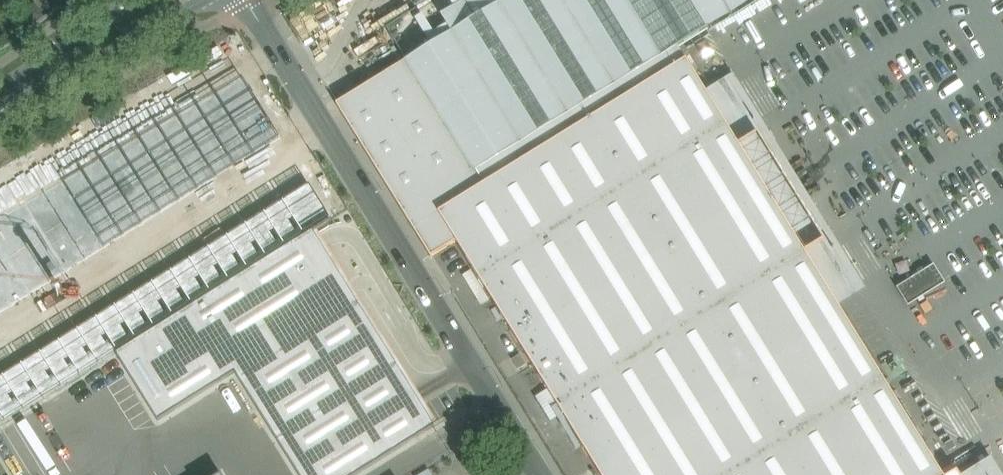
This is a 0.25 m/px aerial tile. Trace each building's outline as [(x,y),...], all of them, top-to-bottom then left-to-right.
[(709,27),(693,0),(502,0),(457,28),(451,31),(406,59),(405,60),(405,61),(481,185),(414,226),(413,227),(432,257),(456,242),(600,474),(944,474),(892,391),(891,392),(888,388),(889,387),(839,306),(837,302),(836,303),(833,299),(834,298),(807,253),(825,242),(807,212),(805,213),(801,206),(802,205),(781,169),(779,170),(774,163),(776,162),(758,132),(739,144),(712,101),(711,101),(709,97),(710,97),(706,91),(686,59),(685,57),(683,58),(680,53),(682,52),(679,47),(708,28),(710,27),(709,27)] [(36,2),(30,6),(39,19),(45,15),(36,2)] [(0,216),(0,313),(281,138),(243,77),(0,216)] [(0,376),(0,424),(331,218),(310,184),(0,376)] [(116,353),(158,421),(235,373),(299,474),(358,474),(435,426),(433,423),(315,233),(313,231),(116,353)] [(933,267),(899,288),(908,303),(943,282),(933,267)]
